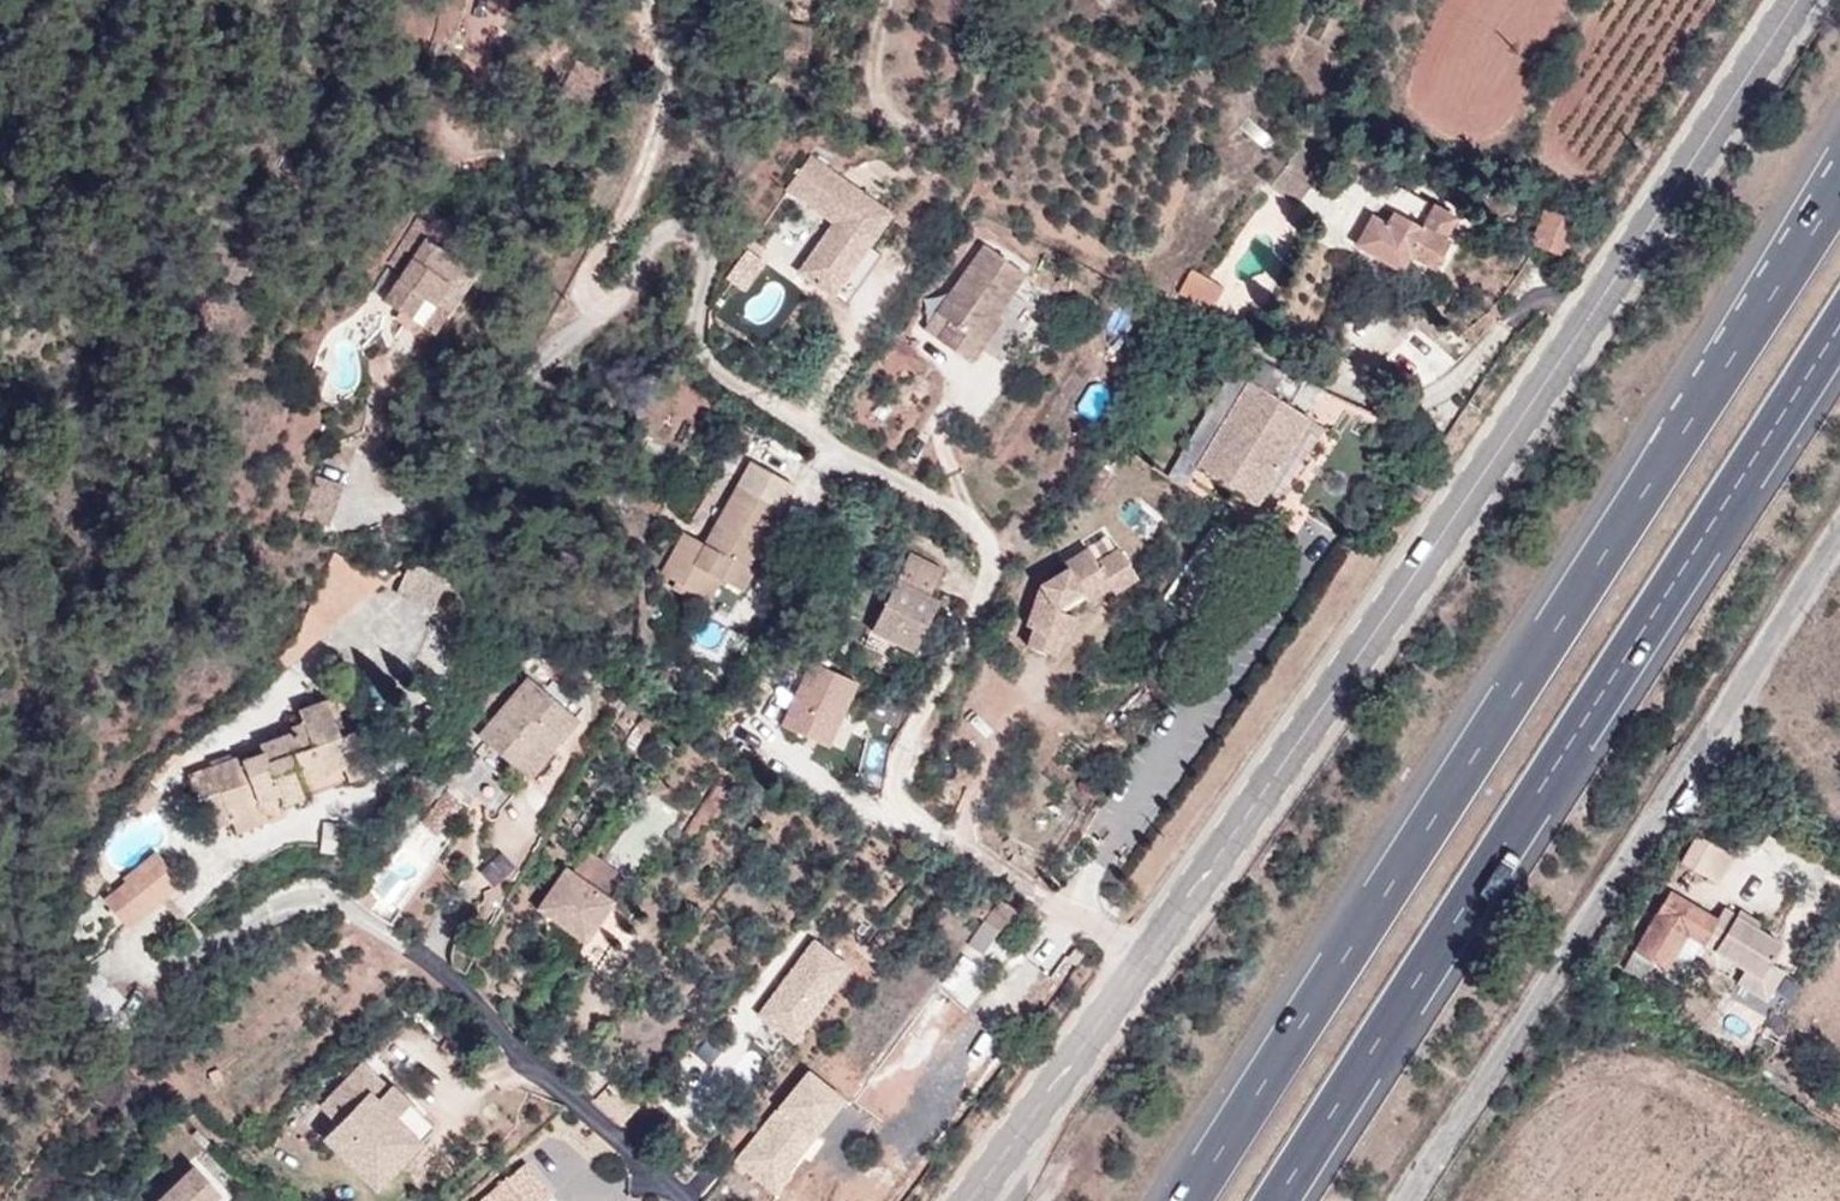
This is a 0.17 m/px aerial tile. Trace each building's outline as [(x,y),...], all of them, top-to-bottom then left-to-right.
[(804,29),(810,3),(793,0),(774,0),(770,22),(779,24),(804,29)] [(537,102),(568,118),(594,70),(570,57),(563,72),(555,69),(537,102)] [(614,80),(594,70),(568,118),(587,129),(614,80)] [(890,212),(816,148),(785,194),(831,224),(798,270),(836,298),(890,212)] [(1401,185),(1391,203),(1381,198),(1372,216),(1359,210),(1344,241),(1388,264),(1397,246),(1416,255),(1432,228),(1425,225),(1434,204),(1401,185)] [(440,206),(412,188),(375,246),(389,255),(370,284),(423,318),(467,254),(426,228),(440,206)] [(1559,221),(1531,209),(1518,237),(1548,249),(1559,221)] [(1017,260),(971,228),(924,299),(937,307),(925,324),(961,349),(981,320),(984,321),(995,305),(988,300),(1017,260)] [(1214,272),(1180,252),(1167,277),(1200,295),(1214,272)] [(1311,369),(1274,349),(1258,376),(1293,398),(1311,369)] [(1293,398),(1236,363),(1183,450),(1241,485),(1293,398)] [(769,493),(729,473),(696,540),(672,527),(649,570),(701,597),(711,576),(735,587),(747,562),(735,557),(769,493)] [(306,515),(332,523),(345,483),(319,475),(306,515)] [(864,614),(916,626),(929,569),(910,565),(915,537),(881,530),(870,588),(840,581),(830,624),(860,631),(864,614)] [(1084,544),(1076,530),(1055,543),(1059,550),(1027,568),(1028,570),(1013,609),(1020,612),(1013,631),(1044,642),(1052,623),(1059,626),(1067,602),(1053,597),(1075,584),(1076,587),(1101,573),(1104,578),(1128,565),(1108,530),(1084,544)] [(401,593),(436,612),(451,585),(415,566),(401,593)] [(864,614),(860,631),(913,643),(916,626),(864,614)] [(815,661),(783,726),(834,750),(865,685),(815,661)] [(582,722),(541,678),(486,728),(526,774),(582,722)] [(180,802),(188,820),(219,810),(222,821),(231,827),(246,821),(249,810),(331,782),(315,736),(299,742),(285,704),(255,715),(261,730),(248,735),(251,745),(216,758),(219,764),(149,788),(157,810),(180,802)] [(169,840),(222,821),(219,810),(188,820),(180,802),(157,810),(169,840)] [(397,906),(445,850),(423,831),(374,886),(397,906)] [(173,869),(144,834),(111,862),(115,866),(93,884),(118,915),(173,869)] [(1758,862),(1720,836),(1701,863),(1740,889),(1758,862)] [(569,861),(531,907),(570,937),(602,895),(606,890),(569,861)] [(986,887),(981,896),(958,879),(949,891),(983,918),(1001,896),(986,887)] [(1734,947),(1754,960),(1776,922),(1746,904),(1739,915),(1702,891),(1665,947),(1691,962),(1699,963),(1717,932),(1736,943),(1734,947)] [(570,937),(588,951),(621,909),(602,895),(570,937)] [(999,899),(974,946),(991,954),(1016,908),(999,899)] [(1805,940),(1776,922),(1754,960),(1766,968),(1757,980),(1787,998),(1805,968),(1793,959),(1805,940)] [(1734,947),(1736,943),(1717,932),(1699,963),(1717,974),(1734,947)] [(799,1047),(859,969),(817,938),(758,1015),(799,1047)] [(1673,985),(1691,962),(1665,947),(1650,968),(1673,985)] [(313,1094),(326,1106),(310,1121),(364,1173),(411,1125),(399,1114),(361,1078),(371,1065),(356,1050),(313,1094)] [(361,1078),(399,1114),(410,1102),(371,1065),(361,1078)] [(818,1073),(732,1157),(770,1196),(856,1112),(818,1073)] [(599,1080),(583,1097),(612,1126),(628,1108),(599,1080)] [(516,1144),(453,1200),(534,1200),(529,1195),(547,1179),(516,1144)] [(181,1149),(130,1200),(192,1200),(213,1180),(181,1149)]
